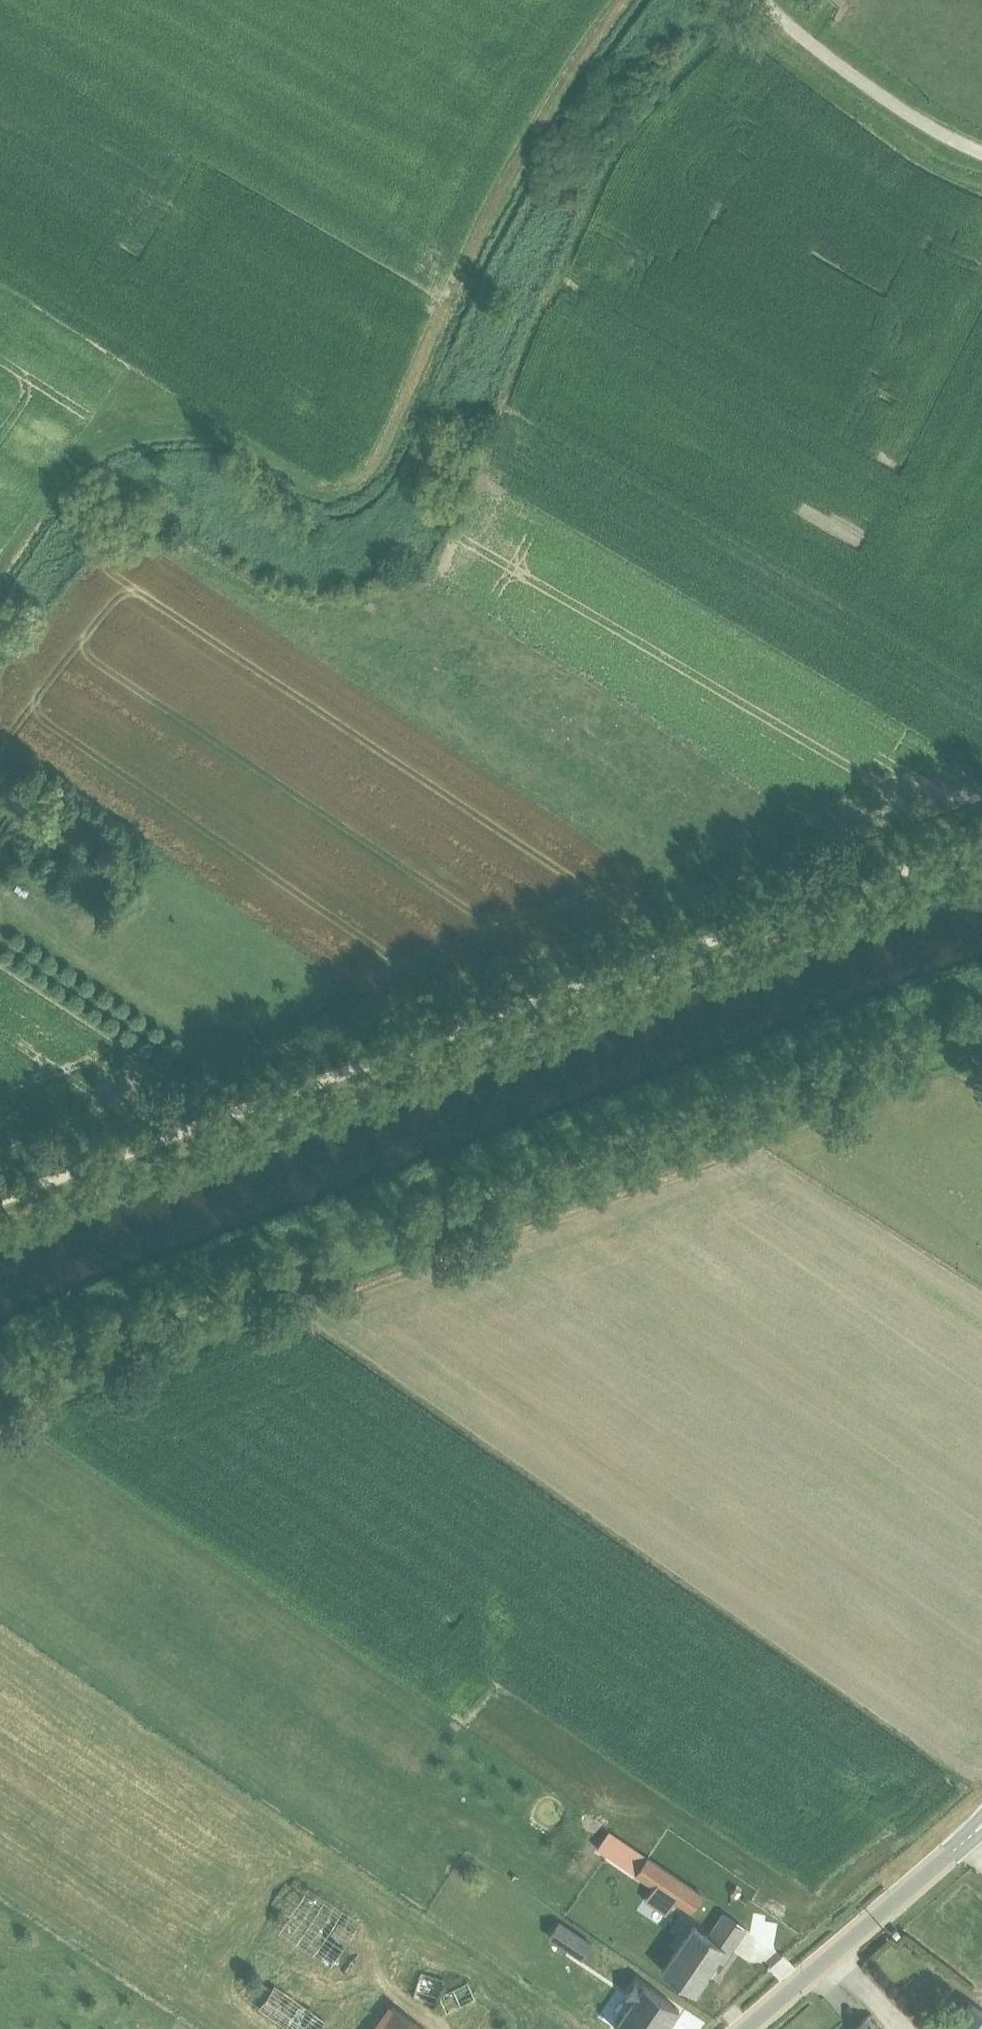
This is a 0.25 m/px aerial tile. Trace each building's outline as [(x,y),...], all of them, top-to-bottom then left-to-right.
[(717,1982),(758,1936),(734,1915),(729,1922),(613,1834),(582,1874),(621,1903),(640,1878),(715,1935),(693,1963),(717,1982)] [(977,1941),(981,1934),(981,1896),(963,1883),(940,1918),(977,1941)] [(312,1888),(282,1933),(334,1967),(363,1922),(312,1888)] [(681,2019),(709,1990),(683,1965),(655,1994),(681,2019)] [(437,2002),(443,1979),(421,1973),(414,1996),(437,2002)] [(446,1992),(451,2010),(475,2004),(469,1985),(446,1992)] [(256,2012),(277,2028),(325,2028),(326,2027),(277,1986),(256,2012)] [(973,2000),(953,2028),(981,2028),(981,2006),(973,2000)] [(393,2005),(376,2028),(427,2028),(393,2005)] [(870,2021),(860,2028),(878,2028),(870,2021)]
